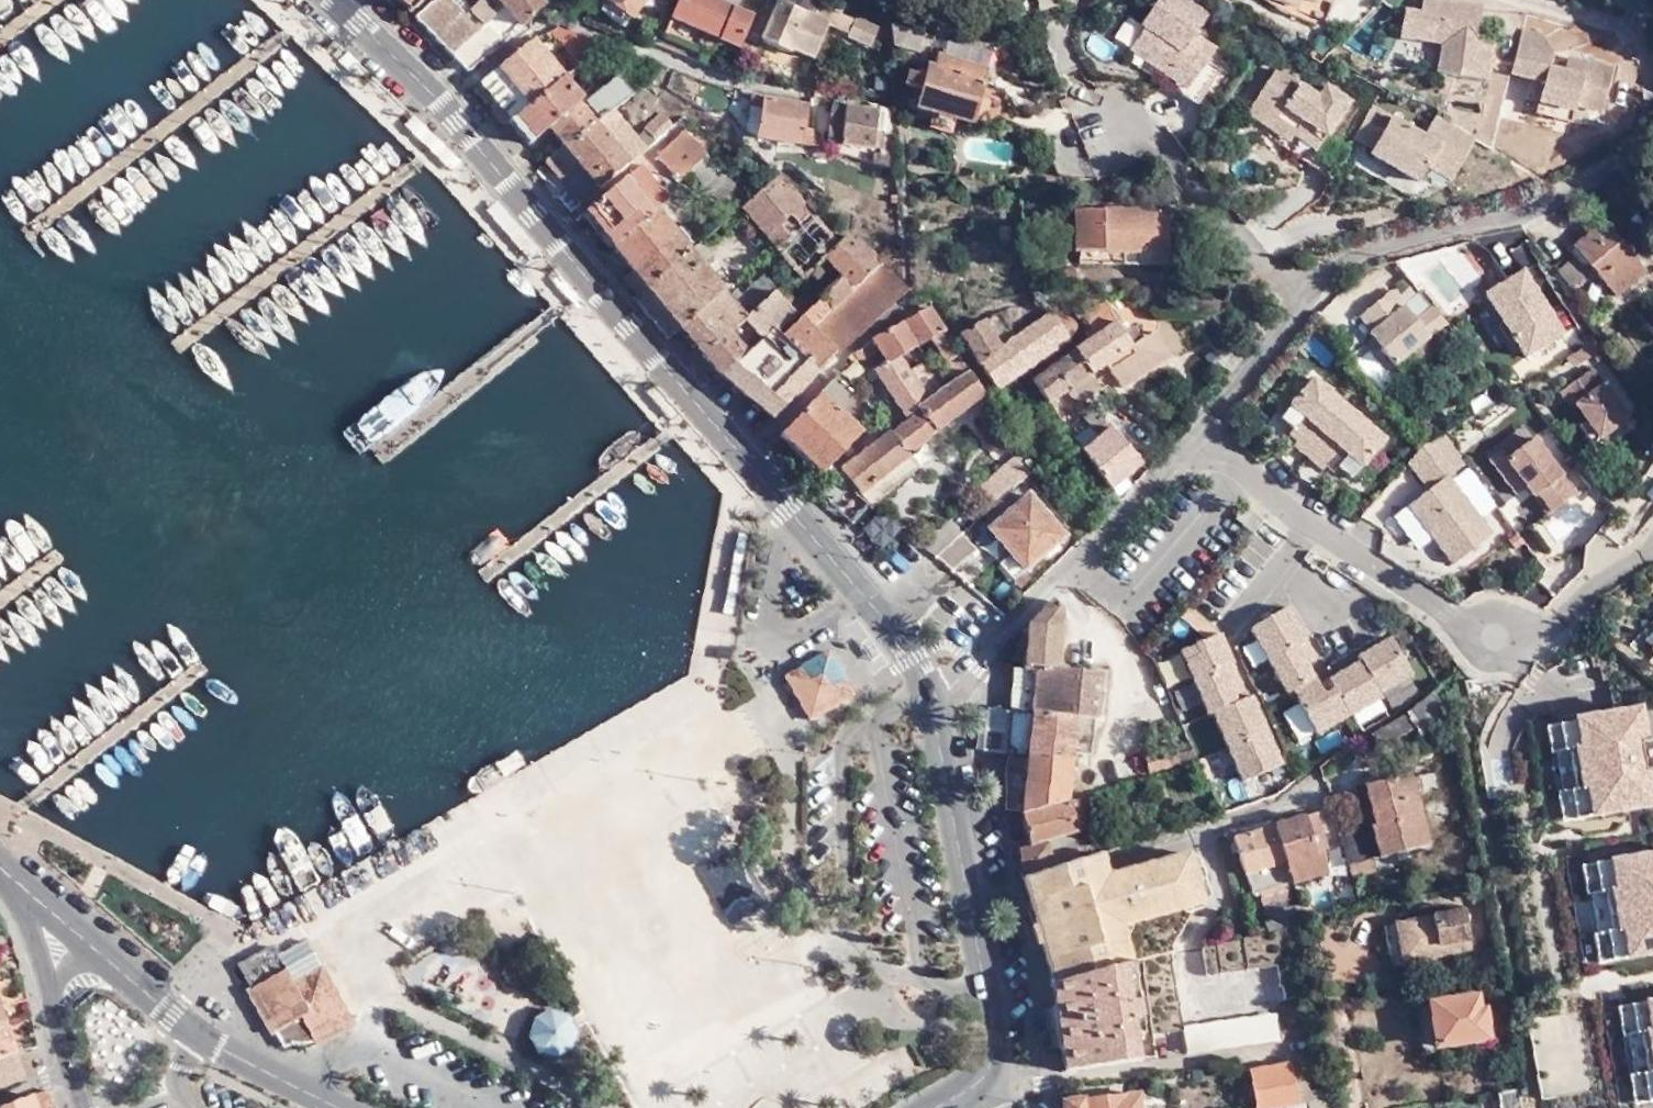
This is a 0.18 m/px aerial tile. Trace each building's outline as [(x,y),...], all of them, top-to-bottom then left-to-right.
[(461,55),(499,22),(488,10),(480,17),(464,0),(410,0),(461,55)] [(741,0),(670,0),(733,29),(747,3),(741,0)] [(766,0),(755,25),(784,38),(786,33),(810,44),(826,5),(815,0),(766,0)] [(826,5),(844,12),(848,0),(815,0),(826,5)] [(850,0),(848,0),(844,12),(868,23),(873,8),(850,0)] [(1135,6),(1139,8),(1124,30),(1165,59),(1161,64),(1191,86),(1214,52),(1201,43),(1210,30),(1189,15),(1200,0),(1139,0),(1135,6)] [(1475,0),(1397,0),(1394,20),(1436,26),(1431,55),(1480,62),(1486,24),(1471,21),(1475,0)] [(919,13),(886,4),(885,10),(886,24),(914,32),(919,13)] [(559,6),(541,15),(547,23),(550,21),(568,42),(565,46),(569,50),(599,25),(559,6)] [(1544,48),(1548,36),(1536,17),(1517,12),(1505,55),(1527,60),(1521,81),(1534,84),(1531,96),(1567,105),(1571,88),(1596,94),(1607,51),(1576,43),(1572,56),(1544,48)] [(487,84),(505,104),(559,58),(530,20),(525,24),(464,72),(479,91),(487,84)] [(736,36),(748,42),(752,34),(739,29),(736,36)] [(966,101),(973,78),(979,50),(937,38),(933,49),(925,47),(923,55),(919,71),(913,87),(928,91),(923,107),(945,113),(951,97),(966,101)] [(1576,43),(1564,39),(1561,52),(1572,56),(1576,43)] [(919,71),(923,55),(904,52),(900,66),(919,71)] [(1274,54),(1250,88),(1293,117),(1296,111),(1318,126),(1311,136),(1303,148),(1325,163),(1349,122),(1329,109),(1345,86),(1322,70),(1314,82),(1274,54)] [(542,108),(561,130),(608,91),(612,87),(627,75),(610,55),(575,80),(542,108)] [(505,104),(522,125),(542,108),(575,80),(559,58),(505,104)] [(798,110),(801,84),(748,75),(741,119),(805,129),(803,110),(798,110)] [(984,81),(973,78),(966,101),(979,102),(984,81)] [(872,93),(826,85),(818,126),(865,133),(872,93)] [(1293,117),(1250,88),(1243,98),(1285,127),(1289,121),(1311,136),(1318,126),(1296,111),(1293,117)] [(1418,121),(1367,90),(1349,122),(1368,133),(1365,138),(1413,168),(1423,152),(1446,165),(1471,123),(1431,99),(1418,121)] [(574,146),(592,169),(639,129),(608,91),(561,130),(541,147),(552,163),(554,162),(574,146)] [(647,122),(664,111),(652,98),(638,113),(647,122)] [(666,113),(664,111),(647,122),(651,127),(666,113)] [(682,153),(697,139),(674,116),(651,137),(673,161),(682,153)] [(875,124),(876,144),(888,144),(887,124),(875,124)] [(735,192),(742,184),(697,139),(682,153),(726,198),(735,192)] [(574,146),(554,162),(572,187),(592,169),(574,146)] [(617,163),(646,198),(650,194),(663,182),(635,147),(617,163)] [(816,291),(864,246),(858,240),(862,237),(844,216),(840,220),(835,214),(827,221),(772,160),(742,184),(735,192),(796,260),(816,243),(832,261),(810,284),(816,291)] [(578,194),(607,229),(646,198),(617,163),(578,194)] [(1634,240),(1595,189),(1564,211),(1603,262),(1634,240)] [(1066,232),(1116,234),(1159,235),(1161,194),(1067,191),(1066,232)] [(626,251),(617,257),(633,276),(660,253),(683,235),(662,210),(650,194),(646,198),(607,229),(626,251)] [(1159,235),(1116,234),(1116,245),(1159,246),(1159,235)] [(683,235),(633,276),(626,281),(660,323),(665,318),(675,311),(701,290),(722,314),(743,298),(738,292),(734,296),(725,286),(694,248),(683,235)] [(888,270),(866,245),(864,246),(816,291),(810,284),(806,288),(788,303),(773,317),(787,335),(806,357),(822,336),(845,318),(888,270)] [(788,303),(806,288),(798,279),(790,286),(776,270),(767,277),(788,303)] [(905,273),(897,279),(906,283),(905,273)] [(1391,289),(1379,274),(1347,299),(1359,314),(1357,317),(1381,347),(1433,305),(1420,289),(1403,303),(1392,288),(1391,289)] [(1147,278),(1119,276),(1120,281),(1126,289),(1147,290),(1147,278)] [(773,317),(788,303),(767,277),(760,284),(743,298),(722,314),(740,336),(756,325),(770,313),(773,317)] [(1112,354),(1118,362),(1139,347),(1114,310),(1108,303),(1113,299),(1099,279),(1075,296),(1077,299),(1073,301),(1076,306),(1073,307),(1085,322),(1069,333),(1083,356),(1100,345),(1108,357),(1112,354)] [(950,333),(944,324),(920,285),(886,305),(900,330),(918,321),(934,344),(942,339),(950,333)] [(1002,319),(1022,347),(1073,312),(1058,290),(1051,289),(1046,290),(1045,290),(1005,317),(1002,319)] [(714,356),(716,357),(740,336),(722,314),(701,290),(675,311),(714,356)] [(995,324),(1002,319),(1005,317),(988,292),(977,299),(995,324)] [(988,371),(1022,347),(1002,319),(995,324),(977,299),(949,320),(988,371)] [(1114,310),(1139,347),(1161,331),(1146,309),(1133,318),(1124,303),(1114,310)] [(900,330),(886,305),(854,322),(841,331),(847,340),(862,331),(874,344),(889,337),(900,330)] [(787,335),(773,317),(770,313),(756,325),(760,331),(773,347),(787,335)] [(960,350),(950,333),(942,339),(952,355),(960,350)] [(1083,356),(1069,333),(1025,364),(1040,386),(1066,368),(1083,356)] [(793,370),(806,357),(787,335),(773,347),(793,370)] [(889,337),(874,344),(863,354),(896,401),(922,378),(889,337)] [(844,365),(826,350),(814,364),(838,386),(846,376),(840,370),(844,365)] [(974,370),(960,350),(952,355),(933,368),(922,378),(896,401),(884,411),(904,435),(974,370)] [(1073,378),(1090,367),(1083,356),(1066,368),(1073,378)] [(1371,422),(1300,361),(1267,399),(1287,417),(1281,424),(1310,449),(1316,441),(1338,460),(1371,422)] [(1603,376),(1593,363),(1558,387),(1570,404),(1574,401),(1584,416),(1576,421),(1591,442),(1613,426),(1634,411),(1607,374),(1603,376)] [(838,386),(814,364),(769,418),(810,452),(855,401),(838,386)] [(1075,381),(1073,378),(1069,381),(1076,391),(1079,389),(1094,408),(1104,401),(1088,379),(1081,384),(1077,379),(1075,381)] [(770,396),(776,391),(764,382),(755,392),(762,398),(770,396)] [(1074,432),(1104,472),(1136,446),(1108,406),(1074,432)] [(837,454),(867,489),(912,445),(904,435),(884,411),(837,454)] [(1410,432),(1397,448),(1419,474),(1399,490),(1445,547),(1484,516),(1440,459),(1458,446),(1436,417),(1410,432)] [(1579,486),(1533,429),(1501,452),(1548,510),(1579,486)] [(1003,474),(1023,456),(1014,443),(993,463),(1003,474)] [(867,489),(834,457),(826,465),(860,496),(867,489)] [(984,510),(1004,535),(1017,552),(1059,520),(1026,478),(984,510)] [(935,512),(917,529),(931,540),(956,517),(943,502),(934,511),(935,512)] [(929,541),(946,555),(970,532),(956,517),(931,540),(929,541)] [(1017,552),(1004,535),(992,544),(1005,561),(1017,552)] [(1022,609),(1019,653),(1047,655),(1054,590),(1046,584),(1022,609)] [(1282,608),(1256,622),(1315,730),(1340,716),(1418,672),(1397,636),(1321,680),(1282,608)] [(1282,765),(1223,638),(1188,655),(1247,781),(1282,765)] [(1155,673),(1160,671),(1150,649),(1145,653),(1155,673)] [(822,674),(836,666),(827,652),(786,677),(793,691),(822,674)] [(1073,701),(1070,736),(1089,738),(1095,658),(1047,655),(1019,653),(1015,695),(1073,701)] [(853,694),(836,666),(822,674),(839,703),(853,694)] [(839,703),(822,674),(793,691),(810,720),(839,703)] [(1388,708),(1394,715),(1401,724),(1426,706),(1414,689),(1388,708)] [(1001,737),(1008,737),(1069,743),(1070,736),(1073,701),(1015,695),(1005,694),(1001,737)] [(1643,696),(1569,705),(1575,736),(1570,737),(1578,784),(1584,783),(1587,809),(1652,800),(1652,732),(1650,733),(1643,696)] [(1371,732),(1394,715),(1388,708),(1385,703),(1363,719),(1371,732)] [(1141,742),(1147,757),(1174,748),(1171,739),(1166,742),(1163,734),(1141,742)] [(1014,794),(1065,789),(1069,743),(1008,737),(1003,773),(1000,794),(1014,794)] [(1365,812),(1374,842),(1425,831),(1404,758),(1360,770),(1372,810),(1365,812)] [(1017,858),(1073,846),(1069,818),(1083,815),(1077,788),(1065,789),(1014,794),(1019,821),(1021,835),(1012,837),(1017,858)] [(1290,865),(1291,869),(1326,860),(1320,837),(1316,837),(1311,820),(1321,817),(1315,796),(1273,809),(1290,865)] [(1290,865),(1273,809),(1230,822),(1241,860),(1239,860),(1242,875),(1284,864),(1290,865)] [(1326,834),(1321,817),(1311,820),(1316,837),(1320,837),(1326,834)] [(1009,822),(1012,837),(1021,835),(1019,821),(1009,822)] [(1104,873),(1095,839),(1073,846),(1017,864),(1024,892),(1104,873)] [(1607,850),(1612,879),(1606,880),(1613,926),(1620,925),(1624,952),(1652,948),(1652,843),(1607,850)] [(1129,866),(1104,873),(1024,892),(1030,915),(1041,957),(1044,967),(1126,946),(1132,944),(1141,978),(1151,1019),(1180,1013),(1180,1010),(1163,949),(1166,948),(1165,942),(1185,904),(1192,902),(1201,888),(1192,852),(1180,844),(1135,856),(1129,866)] [(1342,852),(1345,864),(1369,858),(1365,845),(1342,852)] [(1298,907),(1302,907),(1296,888),(1272,894),(1275,906),(1282,905),(1284,911),(1298,907)] [(1453,896),(1384,911),(1390,935),(1407,932),(1410,946),(1460,935),(1453,896)] [(1281,981),(1310,974),(1298,907),(1284,911),(1262,915),(1270,947),(1274,968),(1278,968),(1281,981)] [(1390,935),(1384,911),(1373,913),(1381,958),(1411,951),(1410,946),(1392,950),(1390,935)] [(1241,951),(1270,947),(1262,915),(1248,918),(1235,921),(1241,951)] [(1198,959),(1241,951),(1235,921),(1193,930),(1198,959)] [(1392,950),(1410,946),(1407,932),(1390,935),(1392,950)] [(320,965),(306,940),(277,956),(291,982),(320,965)] [(354,1025),(320,965),(291,982),(277,956),(272,946),(239,965),(252,988),(247,990),(272,1033),(276,1031),(284,1046),(292,1042),(302,1045),(313,1041),(316,1046),(354,1025)] [(1054,1027),(1058,1058),(1131,1050),(1125,1003),(1132,1002),(1128,982),(1130,982),(1126,946),(1044,967),(1052,1027),(1054,1027)] [(1414,989),(1417,1033),(1484,1027),(1481,997),(1474,998),(1473,983),(1414,989)] [(1180,1013),(1187,1036),(1277,1012),(1271,986),(1180,1010),(1180,1013)] [(1643,993),(1648,1021),(1643,1022),(1650,1066),(1652,1065),(1652,992),(1643,993)] [(10,1034),(1,1006),(0,1006),(0,1037),(10,1034)] [(552,1007),(534,1017),(529,1035),(538,1052),(557,1058),(574,1050),(580,1030),(571,1012),(552,1007)] [(10,1034),(0,1037),(0,1066),(19,1060),(10,1034)] [(1315,1063),(1327,1061),(1324,1041),(1317,1046),(1312,1048),(1315,1063)] [(1293,1087),(1286,1050),(1244,1057),(1251,1095),(1293,1087)] [(1303,1086),(1302,1079),(1298,1054),(1286,1050),(1293,1087),(1302,1085),(1303,1086)] [(46,1093),(38,1072),(26,1077),(34,1098),(46,1093)] [(1516,1074),(1495,1076),(1498,1099),(1480,1102),(1481,1107),(1522,1107),(1516,1074)] [(1323,1075),(1302,1079),(1303,1086),(1302,1085),(1306,1102),(1327,1098),(1323,1075)] [(26,1077),(0,1087),(0,1107),(38,1107),(34,1098),(26,1077)] [(1133,1081),(1057,1087),(1058,1107),(1135,1107),(1133,1081)]
